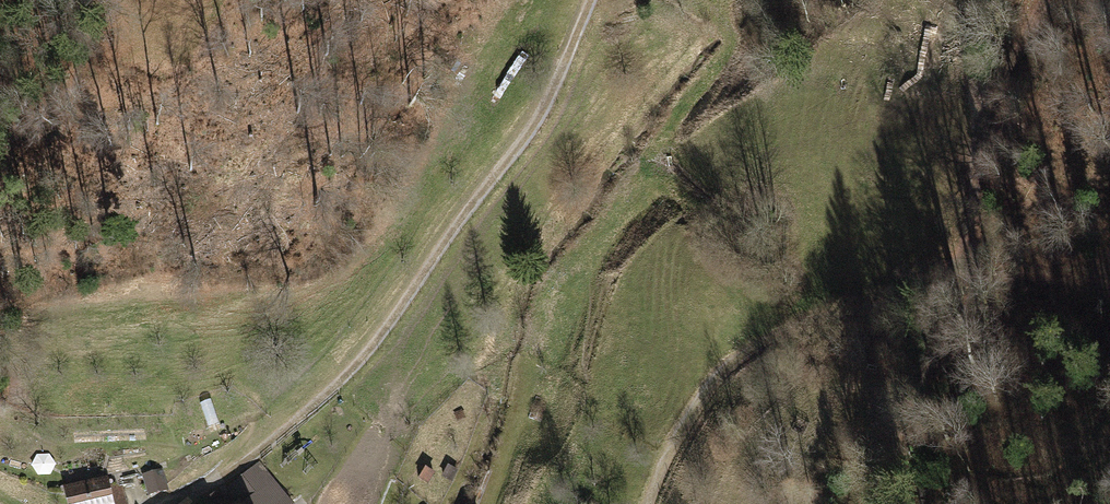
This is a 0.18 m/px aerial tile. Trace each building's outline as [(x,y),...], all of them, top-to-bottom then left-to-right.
[(223,437),(203,446),(208,455),(227,445),(223,437)] [(242,503),(291,503),(292,503),(258,461),(227,486),(241,502),(242,503)] [(458,469),(447,463),(442,473),(453,479),(458,469)] [(434,471),(425,466),(420,476),(428,481),(434,471)] [(63,487),(67,503),(126,503),(122,484),(108,487),(106,477),(63,487)] [(241,502),(227,486),(225,482),(197,503),(239,503),(241,502)]
